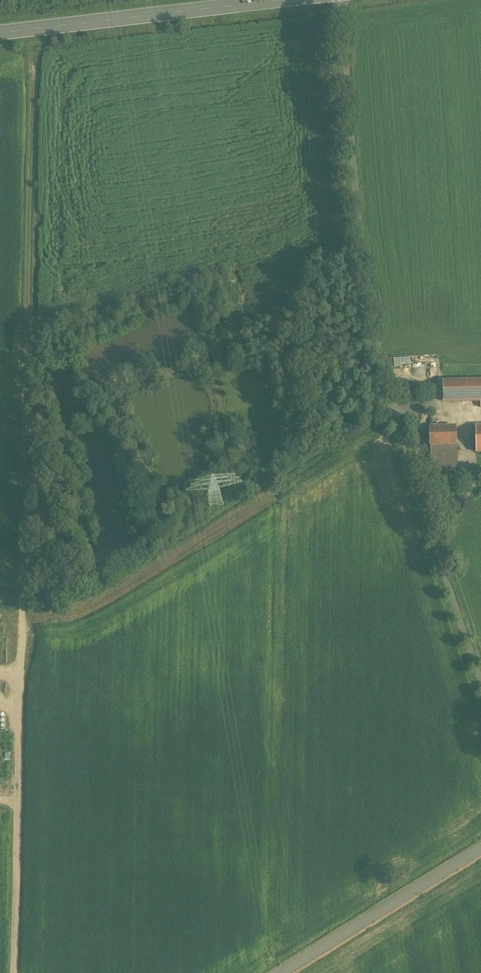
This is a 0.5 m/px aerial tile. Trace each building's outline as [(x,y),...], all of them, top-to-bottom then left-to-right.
[(444,378),(444,399),(480,399),(480,378),(444,378)] [(457,471),(457,425),(430,425),(431,471),(457,471)]
